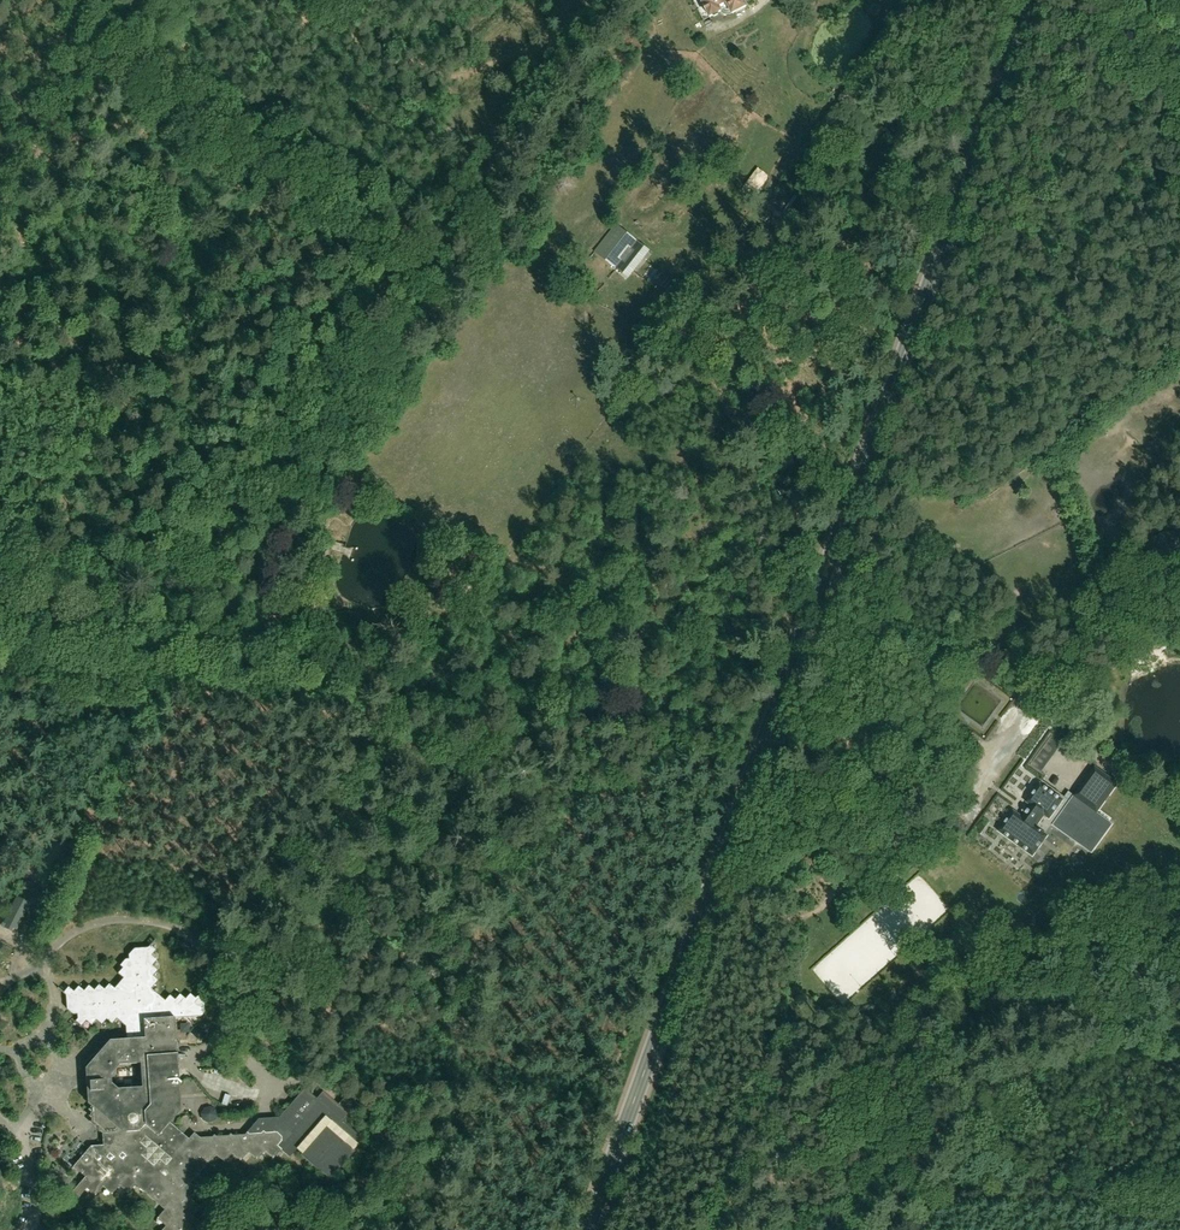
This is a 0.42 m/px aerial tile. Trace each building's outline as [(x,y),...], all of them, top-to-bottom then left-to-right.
[(703,2),(702,2),(710,18),(713,17),(715,18),(718,16),(718,14),(721,13),(722,14),(724,15),(726,16),(728,16),(731,15),(733,15),(733,14),(746,8),(742,0),(702,0),(703,2)] [(799,196),(790,209),(799,214),(807,202),(799,196)] [(650,252),(616,225),(595,251),(628,279),(650,252)] [(1061,761),(1070,741),(1058,735),(1048,755),(1061,761)] [(1072,796),(1091,810),(1096,813),(1117,783),(1094,766),(1072,796)] [(1063,801),(1040,785),(1026,803),(1031,806),(1022,819),(1013,812),(998,832),(1032,857),(1047,837),(1036,828),(1044,816),(1049,820),(1050,819),(1054,823),(1052,825),(1091,854),(1112,825),(1073,797),(1057,819),(1052,815),(1063,801)] [(30,883),(45,889),(48,880),(34,874),(30,883)] [(30,904),(17,898),(4,924),(7,925),(5,929),(12,932),(14,929),(17,931),(30,904)] [(88,1073),(90,1093),(90,1101),(108,1117),(108,1128),(102,1134),(103,1146),(91,1147),(79,1160),(90,1170),(92,1178),(85,1178),(73,1192),(73,1198),(79,1198),(87,1189),(95,1197),(103,1188),(112,1196),(119,1187),(128,1194),(136,1186),(164,1211),(157,1219),(166,1227),(163,1229),(197,1229),(202,1224),(193,1217),(201,1208),(192,1200),(199,1192),(191,1184),(216,1156),(225,1163),(232,1155),(241,1162),(248,1153),(257,1161),(265,1152),(273,1160),(281,1151),(289,1158),(297,1150),(302,1154),(300,1156),(329,1181),(355,1152),(353,1150),(357,1145),(358,1146),(363,1140),(343,1123),(349,1115),(345,1111),(351,1104),(343,1098),(337,1105),(323,1092),(316,1099),(304,1089),(279,1118),(279,1120),(274,1121),(261,1132),(261,1134),(249,1135),(247,1133),(245,1135),(233,1136),(230,1135),(228,1137),(216,1138),(214,1136),(212,1138),(200,1139),(194,1134),(189,1139),(170,1123),(181,1110),(174,1019),(201,1017),(200,1013),(205,1012),(204,1002),(206,999),(200,994),(196,999),(190,994),(185,1000),(180,995),(175,1000),(170,996),(165,1001),(152,990),(158,982),(153,977),(158,971),(152,967),(157,961),(152,956),(156,951),(150,946),(148,948),(135,949),(128,956),(129,960),(125,960),(120,966),(123,968),(118,974),(124,979),(114,989),(109,985),(104,990),(99,985),(94,991),(89,986),(84,992),(78,987),(74,992),(68,988),(63,994),(66,996),(67,1010),(73,1015),(77,1015),(77,1020),(75,1022),(81,1027),(86,1022),(91,1026),(97,1021),(102,1026),(107,1020),(112,1025),(117,1019),(125,1027),(126,1046),(108,1047),(88,1070),(88,1073)] [(235,1089),(232,1099),(238,1101),(241,1091),(235,1089)] [(216,1093),(200,1096),(201,1103),(217,1100),(216,1093)] [(217,1116),(215,1110),(209,1107),(203,1109),(201,1114),(202,1120),(208,1123),(214,1121),(217,1116)]
